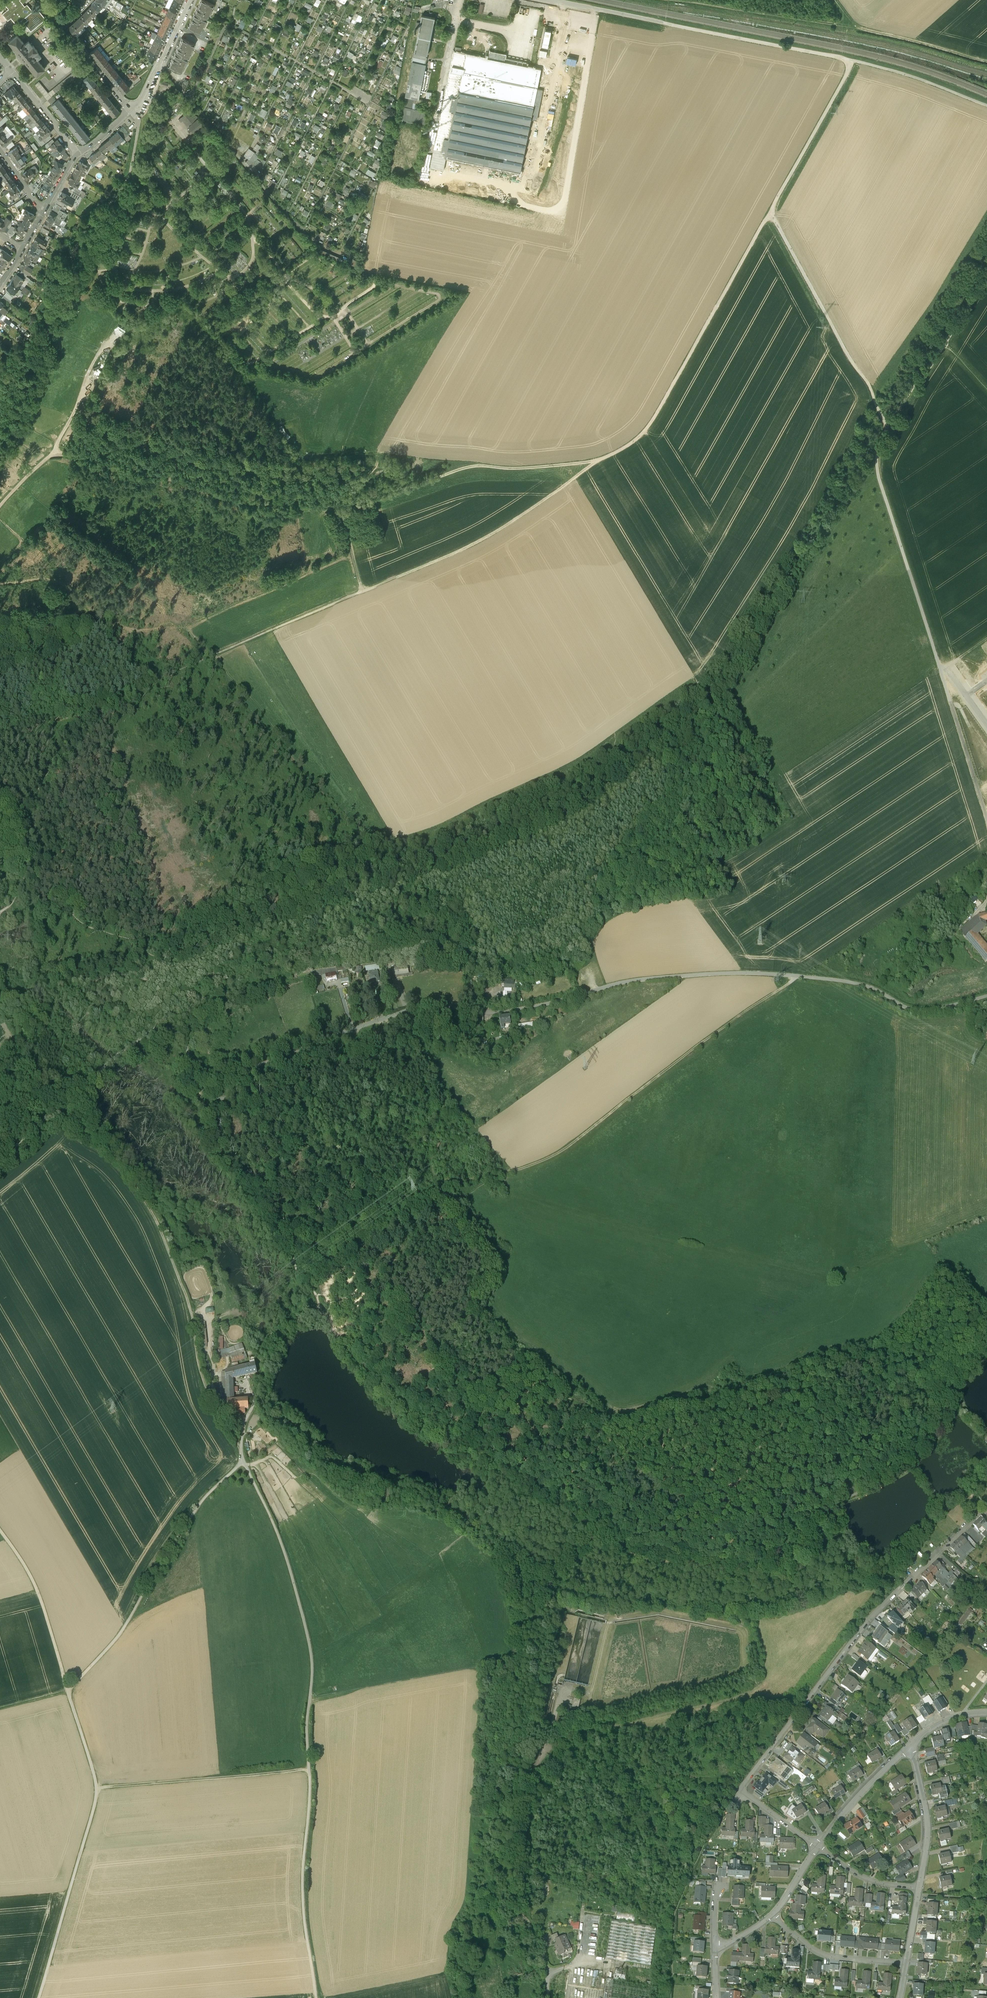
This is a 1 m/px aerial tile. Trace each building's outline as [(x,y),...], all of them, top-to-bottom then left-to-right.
[(3,2),(8,8),(2,13),(8,20),(11,18),(16,24),(25,17),(32,10),(27,4),(24,6),(22,4),(23,3),(22,3),(26,0),(5,0),(3,2)] [(78,30),(87,22),(89,24),(93,20),(91,18),(95,14),(103,5),(106,0),(94,0),(88,8),(80,15),(72,23),(78,30)] [(204,0),(201,0),(195,13),(206,19),(213,4),(204,0)] [(169,8),(177,12),(180,7),(171,3),(169,8)] [(166,13),(175,17),(177,12),(169,8),(166,13)] [(34,12),(32,10),(25,17),(27,19),(24,22),(31,31),(46,18),(38,9),(34,12)] [(164,18),(172,22),(175,17),(166,13),(164,18)] [(206,19),(195,13),(188,27),(199,33),(206,19)] [(420,23),(417,22),(415,29),(418,30),(414,52),(412,61),(405,96),(413,98),(419,99),(426,64),(424,64),(426,55),(428,55),(435,18),(422,15),(420,23)] [(172,22),(164,18),(161,23),(170,28),(172,24),(171,24),(172,22)] [(78,30),(72,23),(68,26),(74,34),(78,30)] [(159,28),(168,32),(168,30),(169,31),(170,28),(161,23),(159,28)] [(168,32),(159,28),(157,33),(165,37),(168,32)] [(288,37),(291,31),(286,29),(283,35),(288,37)] [(165,37),(157,33),(154,38),(163,43),(165,37)] [(25,44),(17,34),(8,41),(15,49),(21,56),(20,56),(23,60),(24,59),(30,67),(36,75),(45,68),(37,58),(40,55),(37,51),(37,50),(33,45),(32,45),(28,41),(25,44)] [(163,43),(154,38),(152,44),(160,48),(163,43)] [(194,44),(183,38),(176,52),(187,58),(194,44)] [(160,48),(152,44),(149,49),(158,53),(160,48)] [(93,57),(101,51),(97,46),(89,53),(93,57)] [(158,53),(149,49),(147,54),(155,58),(158,53)] [(97,61),(104,55),(101,51),(93,57),(97,61)] [(460,52),(454,51),(446,88),(447,88),(431,168),(443,170),(444,166),(448,167),(450,157),(521,171),(531,121),(534,121),(541,89),(537,88),(542,68),(541,68),(527,66),(489,58),(460,52)] [(187,58),(176,52),(169,66),(180,72),(187,58)] [(490,52),(489,58),(527,66),(528,63),(505,58),(506,55),(490,52)] [(100,66),(108,60),(104,55),(97,61),(100,66)] [(328,66),(331,59),(325,56),(322,63),(328,66)] [(104,70),(111,64),(108,60),(100,66),(104,70)] [(107,75),(115,69),(111,64),(104,70),(107,75)] [(81,65),(48,92),(52,96),(85,69),(81,65)] [(115,69),(107,75),(111,79),(119,73),(115,69)] [(119,73),(111,79),(115,84),(122,77),(119,73)] [(89,87),(95,82),(89,75),(83,80),(89,87)] [(122,77),(115,84),(118,88),(126,82),(122,77)] [(39,81),(34,85),(47,100),(52,96),(48,92),(39,81)] [(95,94),(101,89),(95,82),(89,87),(95,94)] [(126,82),(118,88),(122,92),(130,86),(126,82)] [(321,86),(319,85),(317,88),(325,92),(328,86),(322,83),(321,86)] [(14,86),(5,93),(7,96),(9,94),(12,98),(18,92),(14,86)] [(310,86),(307,92),(312,94),(313,92),(314,93),(316,89),(310,86)] [(101,101),(107,96),(101,89),(95,94),(101,101)] [(12,98),(11,98),(13,99),(15,98),(16,99),(18,102),(23,98),(21,95),(18,92),(12,98)] [(52,96),(48,100),(52,104),(56,100),(52,96)] [(107,108),(113,103),(107,96),(101,101),(107,108)] [(413,98),(405,96),(403,106),(411,108),(413,98)] [(23,98),(18,102),(21,106),(17,108),(19,110),(27,104),(23,98)] [(51,104),(57,112),(64,106),(58,99),(56,100),(52,104),(51,104)] [(113,115),(119,110),(113,103),(107,108),(113,115)] [(27,104),(19,110),(24,116),(27,113),(32,109),(27,104)] [(57,112),(64,119),(70,114),(64,106),(57,112)] [(411,108),(403,106),(400,119),(401,120),(401,121),(414,124),(415,122),(424,124),(427,111),(411,108)] [(259,114),(265,117),(268,110),(263,107),(259,114)] [(32,109),(27,113),(24,116),(27,120),(29,118),(30,118),(30,117),(32,119),(36,115),(32,109)] [(196,119),(188,110),(179,118),(181,121),(183,120),(188,126),(196,119)] [(64,119),(70,127),(77,121),(70,114),(64,119)] [(36,115),(32,119),(35,123),(36,124),(41,121),(36,115)] [(295,116),(292,123),(297,125),(299,121),(301,118),(295,116)] [(188,126),(193,132),(204,123),(199,117),(196,119),(188,126)] [(41,121),(36,124),(40,129),(38,130),(39,132),(39,131),(46,126),(43,123),(41,121)] [(70,127),(76,134),(83,129),(77,121),(70,127)] [(268,121),(265,127),(270,131),(274,124),(268,121)] [(46,126),(39,131),(39,132),(37,133),(40,137),(42,139),(46,136),(47,137),(49,135),(48,134),(51,132),(46,126)] [(127,134),(121,127),(118,131),(124,138),(127,134)] [(76,134),(82,142),(89,136),(83,129),(76,134)] [(118,131),(109,138),(114,143),(115,145),(124,138),(118,131)] [(0,138),(0,141),(3,145),(12,138),(10,136),(7,139),(3,135),(0,138)] [(109,138),(107,140),(107,139),(104,142),(108,147),(114,143),(109,138)] [(50,146),(48,147),(51,152),(54,150),(61,144),(57,140),(54,142),(50,146)] [(104,142),(102,144),(99,147),(100,148),(103,152),(108,147),(104,142)] [(61,144),(54,150),(58,155),(65,149),(61,144)] [(19,145),(8,152),(13,159),(20,154),(23,152),(19,145)] [(100,148),(98,149),(95,152),(99,157),(104,153),(103,152),(100,148)] [(95,152),(93,154),(89,157),(94,162),(99,157),(95,152)] [(20,154),(13,159),(18,166),(24,161),(21,156),(20,154)] [(63,164),(55,160),(54,162),(56,163),(53,168),(59,171),(63,164)] [(89,166),(80,161),(78,164),(77,164),(75,168),(76,168),(82,171),(83,172),(85,168),(87,169),(89,166)] [(34,165),(23,173),(26,178),(37,170),(34,165)] [(59,171),(53,168),(49,175),(55,178),(59,171)] [(82,171),(76,168),(72,174),(79,178),(81,179),(84,175),(82,174),(82,172),(82,171)] [(370,168),(367,172),(374,177),(377,172),(370,168)] [(8,174),(3,177),(4,179),(7,183),(12,180),(8,174)] [(79,178),(72,174),(70,177),(68,181),(77,186),(79,183),(81,184),(83,180),(81,179),(79,178)] [(49,175),(47,178),(44,176),(42,180),(45,182),(51,185),(55,178),(49,175)] [(271,179),(268,185),(275,188),(278,182),(271,179)] [(372,179),(369,183),(375,187),(378,182),(372,179)] [(12,180),(7,183),(10,188),(11,189),(16,186),(14,182),(14,183),(12,180)] [(45,183),(43,187),(41,186),(40,188),(47,192),(51,185),(45,182),(45,183)] [(11,189),(9,191),(12,195),(13,197),(21,192),(16,186),(11,189)] [(81,190),(75,186),(72,191),(78,195),(81,190)] [(346,186),(343,191),(349,195),(352,190),(346,186)] [(281,195),(285,197),(289,190),(284,188),(281,195)] [(70,196),(77,200),(80,195),(78,195),(72,191),(70,196)] [(75,199),(62,192),(58,198),(71,205),(75,199)] [(67,205),(58,200),(56,203),(61,206),(65,209),(67,205)] [(61,206),(56,203),(52,209),(58,212),(59,209),(60,209),(61,206)] [(34,214),(25,209),(23,212),(25,213),(23,217),(30,221),(31,221),(33,218),(32,218),(34,214)] [(58,212),(52,209),(47,217),(53,220),(61,225),(58,223),(60,219),(63,220),(67,214),(60,209),(59,209),(58,212)] [(30,221),(23,217),(22,215),(18,222),(19,223),(26,227),(27,227),(30,221)] [(368,225),(371,221),(365,216),(362,220),(368,225)] [(0,220),(0,228),(3,230),(3,229),(5,229),(9,222),(11,220),(7,217),(4,223),(0,220)] [(53,220),(47,217),(43,224),(53,229),(54,227),(55,225),(59,228),(61,225),(53,220)] [(19,223),(17,227),(15,226),(14,229),(23,234),(25,230),(25,231),(27,227),(26,227),(19,223)] [(37,236),(33,243),(38,246),(40,244),(44,246),(47,242),(37,236)] [(38,246),(33,243),(29,250),(39,256),(43,249),(38,246)] [(2,249),(0,252),(2,253),(0,257),(7,262),(11,256),(2,249)] [(39,256),(29,250),(25,257),(31,260),(35,263),(39,256)] [(25,257),(19,267),(22,269),(27,271),(30,266),(28,265),(31,260),(25,257)] [(23,278),(16,273),(11,281),(18,287),(21,289),(24,291),(25,289),(22,287),(24,285),(20,283),(24,278),(23,278)] [(18,287),(11,281),(7,287),(14,292),(18,287)] [(12,294),(5,289),(2,293),(4,294),(9,298),(12,294)] [(9,298),(4,294),(2,297),(8,302),(11,299),(9,298)] [(89,376),(84,389),(93,393),(98,379),(89,376)] [(975,935),(985,925),(984,921),(983,914),(978,916),(980,923),(965,938),(985,962),(986,961),(986,949),(975,935)] [(406,962),(391,965),(393,974),(408,971),(406,962)] [(377,969),(369,971),(372,981),(374,981),(374,982),(377,982),(377,980),(380,980),(377,969)] [(335,970),(326,973),(327,981),(337,978),(335,970)] [(314,989),(315,993),(319,992),(318,990),(325,988),(325,984),(317,986),(318,988),(314,989)] [(509,1015),(499,1016),(501,1028),(504,1027),(504,1024),(511,1023),(509,1015)] [(196,1303),(197,1310),(207,1307),(206,1300),(196,1303)] [(243,1343),(225,1347),(223,1335),(220,1336),(221,1339),(218,1339),(220,1349),(219,1349),(221,1357),(231,1355),(232,1361),(245,1358),(244,1352),(245,1352),(243,1343)] [(251,1363),(232,1367),(232,1376),(257,1372),(255,1357),(250,1357),(251,1363)] [(232,1367),(225,1368),(226,1374),(222,1374),(222,1385),(223,1385),(223,1398),(227,1397),(227,1408),(249,1408),(248,1399),(233,1398),(232,1376),(232,1367)] [(980,1518),(977,1521),(986,1531),(986,1532),(986,1525),(980,1518)] [(986,1531),(977,1521),(973,1525),(982,1534),(986,1531)] [(971,1539),(965,1533),(961,1536),(967,1542),(971,1539)] [(961,1536),(954,1544),(959,1549),(963,1553),(965,1551),(963,1549),(965,1547),(964,1546),(967,1542),(961,1536)] [(959,1549),(954,1544),(950,1548),(954,1552),(956,1553),(959,1549)] [(942,1566),(936,1561),(933,1565),(939,1571),(942,1575),(945,1573),(940,1568),(942,1566)] [(933,1565),(926,1571),(933,1578),(936,1574),(939,1571),(933,1565)] [(933,1578),(926,1571),(922,1576),(930,1584),(934,1579),(933,1578)] [(942,1575),(939,1571),(936,1574),(943,1580),(945,1578),(942,1575)] [(959,1582),(954,1576),(944,1586),(949,1592),(959,1582)] [(927,1589),(920,1582),(920,1583),(915,1588),(911,1591),(918,1598),(918,1597),(921,1594),(921,1595),(927,1589)] [(914,1606),(907,1598),(901,1604),(908,1611),(914,1606)] [(908,1611),(901,1604),(897,1608),(904,1615),(908,1611)] [(903,1622),(893,1612),(888,1617),(898,1627),(903,1622)] [(965,1614),(958,1623),(961,1625),(967,1616),(965,1614)] [(877,1630),(872,1637),(880,1643),(888,1632),(884,1628),(880,1626),(877,1630)] [(876,1648),(866,1641),(858,1652),(868,1659),(876,1648)] [(868,1667),(859,1661),(853,1670),(861,1676),(868,1667)] [(859,1682),(848,1675),(841,1684),(848,1690),(852,1692),(859,1682)] [(846,1695),(838,1689),(831,1698),(830,1701),(838,1707),(846,1695)] [(580,1700),(574,1698),(572,1706),(578,1708),(580,1700)] [(940,1699),(933,1704),(939,1713),(946,1708),(944,1705),(940,1699)] [(838,1707),(830,1701),(828,1703),(836,1709),(838,1707)] [(571,1706),(565,1705),(563,1714),(569,1716),(571,1706)] [(926,1705),(918,1710),(924,1720),(932,1714),(926,1705)] [(835,1712),(826,1706),(819,1715),(820,1716),(828,1722),(835,1712)] [(828,1722),(820,1716),(818,1719),(826,1725),(828,1722)] [(911,1718),(903,1723),(906,1728),(909,1732),(916,1727),(911,1718)] [(811,1723),(812,1724),(805,1732),(811,1737),(816,1731),(821,1734),(819,1736),(823,1738),(829,1731),(814,1720),(814,1719),(813,1720),(812,1720),(811,1721),(811,1722),(811,1723)] [(895,1729),(890,1720),(887,1722),(892,1731),(895,1729)] [(965,1724),(957,1726),(959,1737),(968,1735),(966,1728),(965,1724)] [(979,1724),(978,1726),(977,1732),(977,1733),(976,1734),(976,1736),(977,1737),(979,1737),(981,1737),(981,1738),(986,1739),(986,1732),(986,1728),(986,1725),(979,1724)] [(906,1728),(901,1731),(904,1736),(909,1733),(909,1732),(906,1728)] [(948,1730),(941,1731),(942,1737),(943,1740),(950,1739),(950,1737),(949,1733),(948,1733),(948,1730)] [(893,1732),(885,1737),(891,1746),(899,1741),(893,1732)] [(820,1747),(810,1739),(809,1739),(804,1735),(797,1744),(798,1745),(805,1750),(807,1747),(812,1751),(811,1752),(814,1754),(820,1747)] [(942,1737),(932,1739),(934,1747),(934,1748),(944,1746),(943,1740),(942,1737)] [(805,1750),(798,1745),(796,1747),(806,1755),(808,1753),(805,1750)] [(884,1755),(878,1746),(876,1748),(877,1750),(881,1757),(884,1755)] [(803,1757),(791,1747),(784,1757),(791,1763),(793,1760),(798,1764),(803,1757)] [(934,1747),(925,1749),(926,1757),(936,1755),(934,1748),(934,1747)] [(877,1750),(867,1757),(871,1764),(881,1757),(877,1750)] [(944,1754),(936,1756),(937,1762),(945,1761),(944,1754)] [(790,1770),(777,1759),(769,1769),(775,1773),(776,1772),(779,1774),(778,1776),(783,1780),(787,1775),(790,1770)] [(936,1762),(925,1764),(927,1773),(938,1771),(937,1770),(936,1767),(937,1766),(936,1762)] [(865,1774),(859,1764),(856,1766),(858,1769),(862,1775),(865,1774)] [(858,1769),(848,1775),(853,1782),(862,1775),(858,1769)] [(777,1782),(765,1773),(759,1782),(757,1781),(753,1787),(756,1789),(762,1793),(768,1784),(773,1787),(777,1782)] [(902,1774),(890,1782),(896,1790),(896,1789),(907,1782),(902,1774)] [(787,1775),(783,1780),(778,1776),(776,1778),(780,1781),(784,1784),(789,1777),(787,1775)] [(949,1776),(941,1778),(943,1785),(950,1783),(949,1776)] [(808,1778),(803,1783),(807,1787),(812,1782),(808,1778)] [(784,1784),(780,1781),(777,1784),(786,1791),(788,1787),(784,1784)] [(848,1791),(841,1781),(838,1783),(840,1787),(845,1793),(848,1791)] [(940,1784),(930,1787),(932,1796),(940,1794),(940,1795),(939,1795),(940,1799),(941,1799),(948,1798),(947,1793),(948,1793),(947,1790),(946,1790),(946,1787),(941,1788),(940,1784)] [(815,1786),(804,1793),(806,1796),(817,1789),(815,1786)] [(840,1787),(831,1793),(835,1800),(845,1793),(840,1787)] [(762,1793),(756,1789),(753,1792),(762,1798),(765,1795),(762,1793)] [(905,1792),(894,1800),(899,1808),(904,1805),(904,1804),(910,1800),(905,1792)] [(955,1798),(944,1801),(946,1807),(956,1805),(955,1798)] [(809,1811),(802,1801),(800,1803),(802,1806),(806,1813),(809,1811)] [(824,1804),(815,1810),(820,1817),(829,1810),(826,1806),(825,1804),(824,1804)] [(802,1806),(797,1809),(792,1805),(785,1814),(794,1821),(796,1819),(800,1817),(800,1816),(806,1813),(802,1806)] [(946,1807),(935,1809),(937,1818),(943,1816),(943,1817),(947,1816),(947,1815),(946,1812),(947,1812),(946,1807)] [(901,1811),(895,1815),(898,1819),(904,1816),(901,1811)] [(904,1816),(898,1819),(903,1827),(904,1826),(908,1824),(907,1823),(914,1819),(909,1812),(904,1816)] [(856,1819),(850,1823),(849,1823),(844,1826),(845,1827),(840,1832),(841,1832),(848,1838),(851,1835),(850,1834),(855,1831),(854,1831),(861,1827),(858,1821),(856,1818),(856,1819)] [(733,1820),(727,1820),(726,1829),(722,1829),(722,1835),(727,1835),(727,1836),(734,1836),(735,1836),(735,1832),(735,1829),(733,1829),(733,1820)] [(753,1821),(746,1821),(746,1830),(741,1830),(741,1835),(747,1836),(754,1837),(755,1837),(755,1833),(755,1830),(752,1830),(753,1821)] [(771,1826),(765,1826),(764,1835),(761,1835),(760,1841),(765,1841),(765,1842),(773,1842),(773,1838),(773,1836),(771,1836),(771,1826)] [(948,1829),(938,1832),(940,1841),(941,1841),(942,1845),(947,1844),(946,1840),(950,1839),(950,1838),(949,1834),(948,1829)] [(911,1836),(899,1844),(904,1852),(909,1849),(909,1848),(915,1844),(911,1836)] [(793,1840),(780,1840),(779,1848),(793,1849),(793,1840)] [(859,1841),(848,1848),(851,1854),(853,1857),(858,1853),(857,1853),(864,1848),(859,1841)] [(957,1845),(949,1847),(951,1854),(959,1852),(957,1845)] [(949,1852),(938,1855),(941,1863),(950,1861),(950,1857),(949,1852)] [(879,1854),(868,1861),(871,1865),(870,1866),(872,1869),(877,1866),(876,1865),(883,1861),(879,1854)] [(714,1860),(706,1860),(706,1867),(702,1866),(702,1872),(708,1872),(708,1873),(716,1874),(716,1869),(714,1869),(714,1860)] [(907,1860),(895,1868),(901,1876),(902,1875),(906,1873),(905,1872),(912,1868),(907,1860)] [(734,1861),(731,1861),(731,1869),(729,1869),(728,1874),(736,1875),(736,1873),(749,1874),(749,1868),(739,1868),(739,1861),(734,1861)] [(777,1867),(771,1867),(770,1877),(774,1877),(774,1876),(788,1877),(788,1868),(780,1867),(777,1867)] [(825,1876),(818,1875),(817,1886),(812,1885),(811,1892),(824,1893),(825,1886),(824,1886),(825,1876)] [(950,1876),(939,1879),(941,1888),(951,1885),(950,1881),(951,1881),(950,1876)] [(844,1877),(837,1877),(836,1887),(831,1887),(830,1894),(843,1895),(844,1888),(843,1888),(844,1877)] [(743,1886),(734,1886),(734,1888),(733,1891),(734,1891),(734,1899),(735,1899),(739,1899),(743,1899),(743,1893),(743,1886)] [(775,1889),(767,1888),(764,1887),(761,1887),(761,1888),(761,1897),(775,1897),(775,1889)] [(705,1889),(696,1888),(695,1896),(694,1901),(700,1902),(704,1903),(705,1897),(704,1897),(705,1889)] [(863,1889),(856,1888),(855,1899),(849,1898),(849,1905),(862,1906),(862,1899),(863,1889)] [(884,1893),(878,1893),(877,1903),(871,1903),(871,1902),(871,1903),(870,1909),(883,1911),(884,1904),(883,1904),(884,1893)] [(805,1897),(797,1896),(797,1900),(796,1900),(795,1904),(800,1905),(804,1905),(805,1897)] [(906,1898),(899,1897),(898,1907),(893,1907),(892,1914),(905,1915),(906,1908),(905,1908),(906,1898)] [(795,1904),(792,1904),(792,1911),(790,1911),(789,1918),(797,1918),(797,1917),(803,1918),(804,1912),(800,1912),(800,1905),(795,1904)] [(937,1904),(928,1904),(928,1915),(927,1918),(930,1918),(936,1919),(936,1916),(936,1911),(937,1904)] [(618,1911),(617,1919),(635,1921),(636,1914),(618,1911)] [(733,1914),(723,1914),(723,1919),(724,1919),(724,1926),(723,1926),(732,1927),(733,1925),(733,1921),(732,1920),(732,1914),(733,1914)] [(698,1916),(695,1916),(694,1925),(694,1924),(693,1930),(703,1931),(704,1925),(702,1925),(703,1917),(698,1916)] [(612,1920),(608,1958),(634,1961),(634,1960),(641,1961),(642,1956),(648,1957),(648,1958),(652,1958),(656,1925),(612,1920)] [(930,1922),(927,1922),(926,1933),(927,1933),(930,1933),(935,1933),(935,1934),(935,1929),(935,1922),(936,1922),(930,1922)] [(832,1932),(827,1932),(821,1932),(821,1931),(818,1931),(817,1940),(831,1941),(832,1936),(832,1932)] [(557,1932),(551,1935),(553,1940),(555,1940),(555,1939),(559,1937),(557,1932)] [(559,1937),(555,1939),(555,1940),(557,1944),(555,1945),(559,1955),(564,1953),(563,1950),(570,1947),(565,1935),(559,1937)] [(850,1937),(844,1937),(841,1936),(840,1945),(854,1947),(855,1941),(854,1941),(855,1937),(850,1937)] [(775,1938),(768,1938),(767,1947),(765,1946),(765,1949),(764,1953),(772,1954),(772,1953),(778,1954),(777,1954),(778,1954),(778,1948),(774,1947),(775,1938)] [(873,1939),(868,1939),(864,1938),(863,1947),(877,1949),(878,1944),(877,1943),(878,1940),(873,1939)] [(895,1942),(889,1941),(889,1940),(885,1940),(885,1944),(884,1950),(899,1951),(899,1945),(899,1942),(900,1942),(900,1941),(895,1941),(895,1942)] [(698,1942),(694,1942),(694,1946),(694,1952),(703,1953),(704,1942),(698,1942)] [(931,1943),(925,1942),(924,1945),(925,1945),(925,1954),(933,1955),(934,1950),(933,1950),(934,1943),(931,1943)] [(750,1945),(743,1945),(742,1954),(740,1954),(739,1960),(747,1961),(747,1960),(753,1961),(753,1955),(749,1954),(750,1945)] [(799,1951),(791,1950),(791,1959),(787,1958),(786,1967),(799,1968),(799,1961),(799,1951)] [(820,1963),(814,1962),(813,1973),(807,1972),(806,1983),(807,1983),(807,1984),(812,1984),(812,1983),(813,1983),(814,1979),(820,1980),(820,1973),(820,1963)] [(927,1964),(918,1963),(917,1975),(921,1975),(926,1975),(926,1970),(926,1964),(927,1964)] [(707,1967),(700,1967),(697,1967),(697,1971),(697,1977),(706,1978),(706,1973),(707,1973),(707,1971),(706,1971),(707,1967)] [(848,1970),(841,1970),(840,1980),(834,1979),(834,1986),(847,1987),(847,1980),(848,1970)] [(732,1971),(728,1971),(728,1975),(729,1976),(728,1982),(727,1982),(727,1983),(733,1983),(737,1983),(737,1984),(738,1984),(738,1978),(737,1978),(738,1971),(732,1971)] [(870,1972),(863,1971),(862,1982),(857,1981),(856,1988),(869,1989),(869,1982),(870,1972)] [(891,1974),(884,1973),(883,1984),(878,1983),(877,1990),(890,1991),(891,1984),(890,1984),(891,1974)] [(914,1984),(913,1995),(917,1996),(916,1997),(921,1997),(921,1996),(922,1996),(922,1990),(922,1984),(914,1984)] [(699,1990),(698,1994),(698,1997),(707,1997),(708,1997),(708,1994),(708,1990),(702,1990),(699,1990)]
